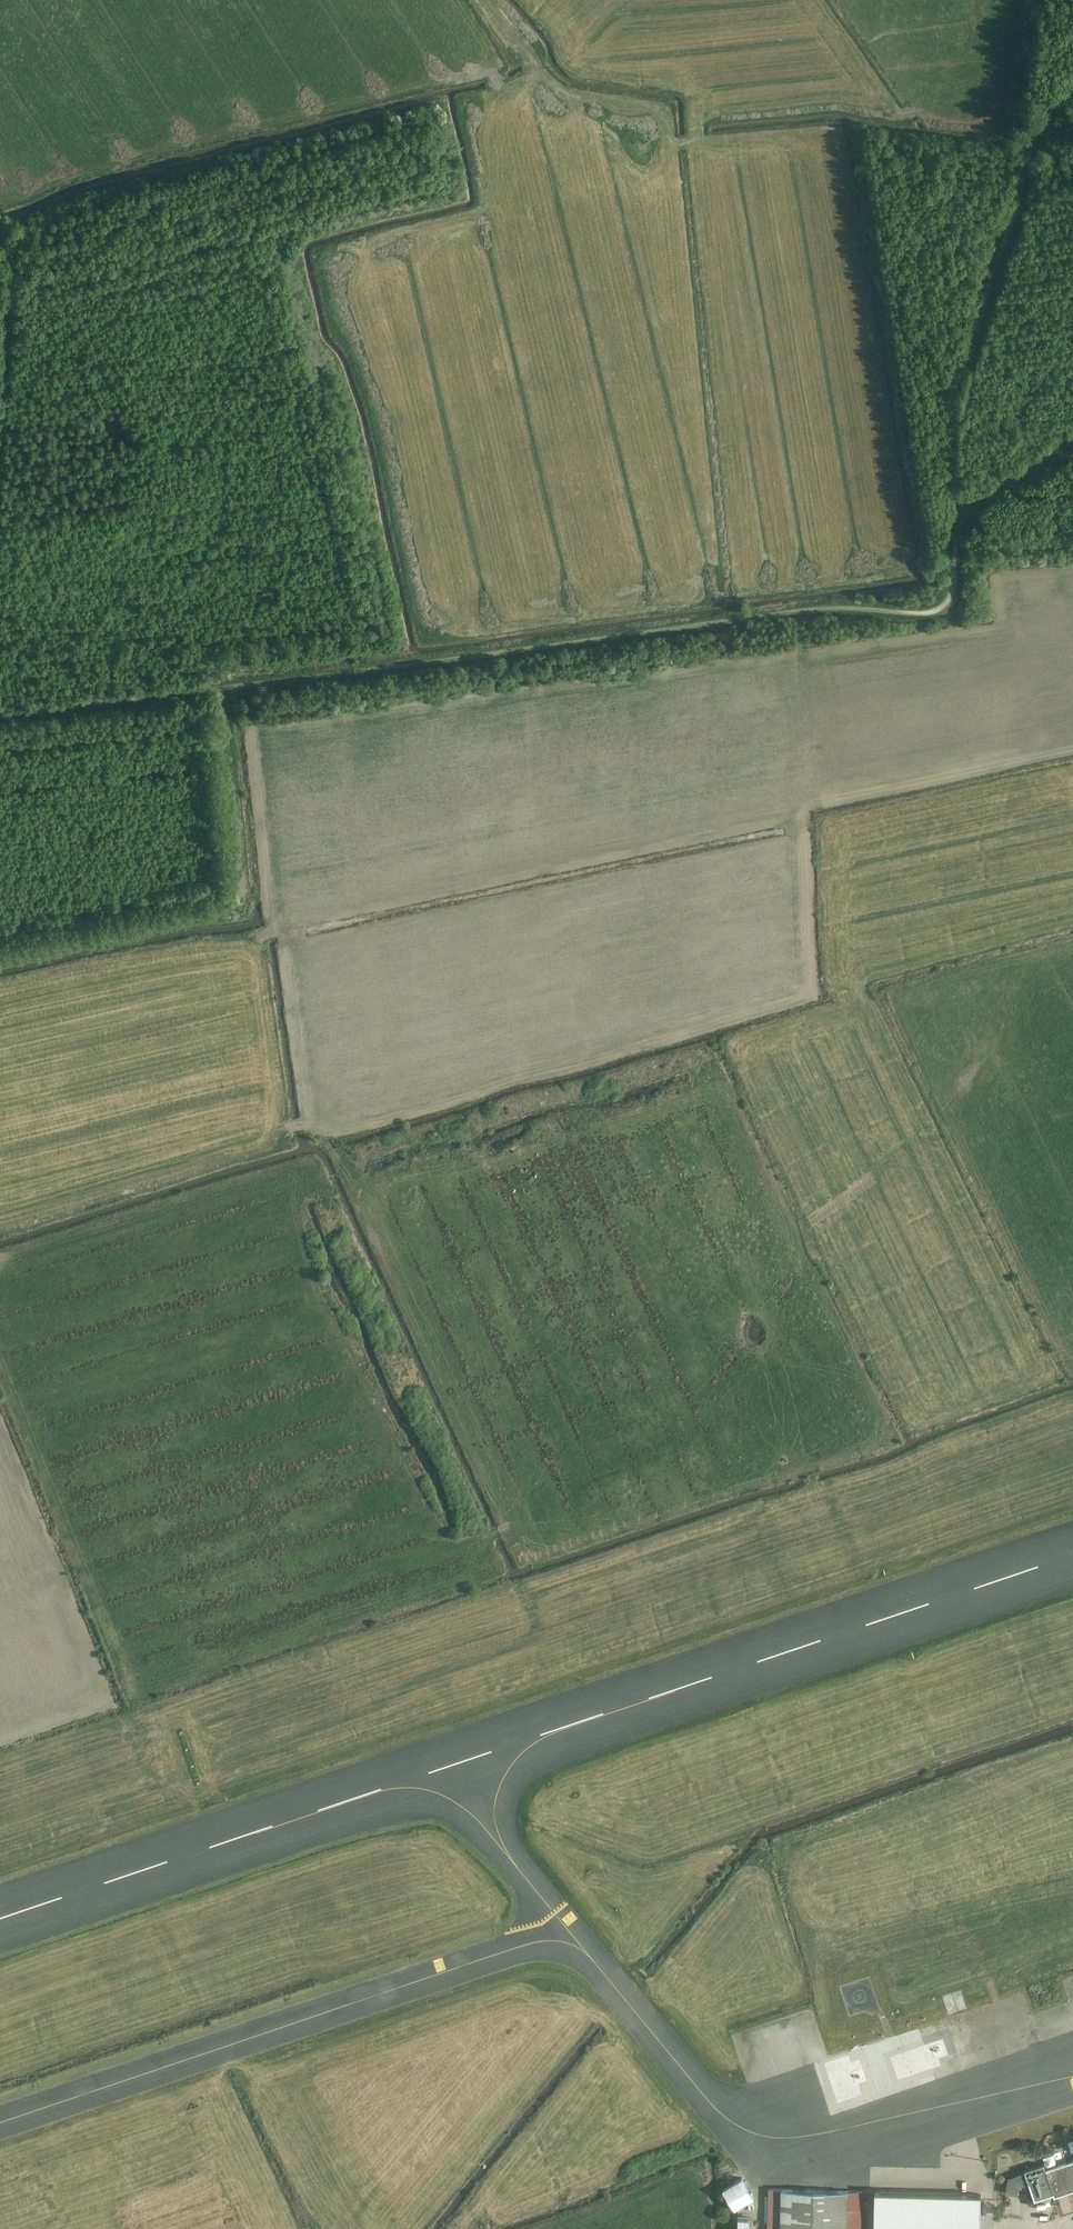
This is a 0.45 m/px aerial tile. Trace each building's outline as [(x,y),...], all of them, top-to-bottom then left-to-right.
[(1046,2167),(1044,2162),(1025,2168),(1030,2181),(1037,2179),(1035,2174),(1047,2170),(1056,2196),(1072,2190),(1072,2158),(1046,2167)] [(755,2196),(743,2178),(724,2191),(737,2209),(755,2196)] [(863,2192),(769,2190),(768,2228),(862,2228),(863,2192)] [(877,2192),(876,2228),(984,2228),(984,2195),(877,2192)]
